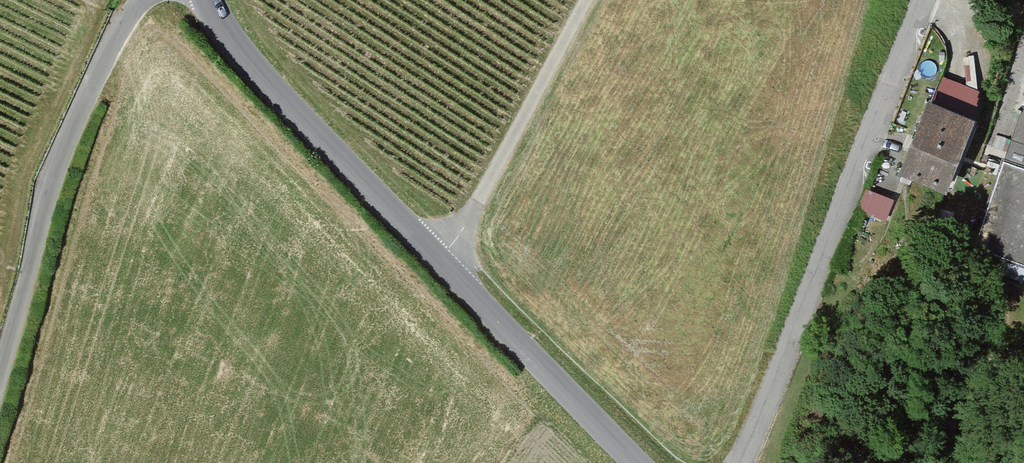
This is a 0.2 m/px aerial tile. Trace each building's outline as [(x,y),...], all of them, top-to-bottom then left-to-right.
[(940,76),(933,101),(979,113),(985,88),(940,76)] [(972,250),(1023,267),(1023,101),(1023,100),(972,250)] [(926,102),(898,174),(948,193),(976,121),(926,102)] [(863,190),(860,212),(892,217),(895,195),(863,190)]
